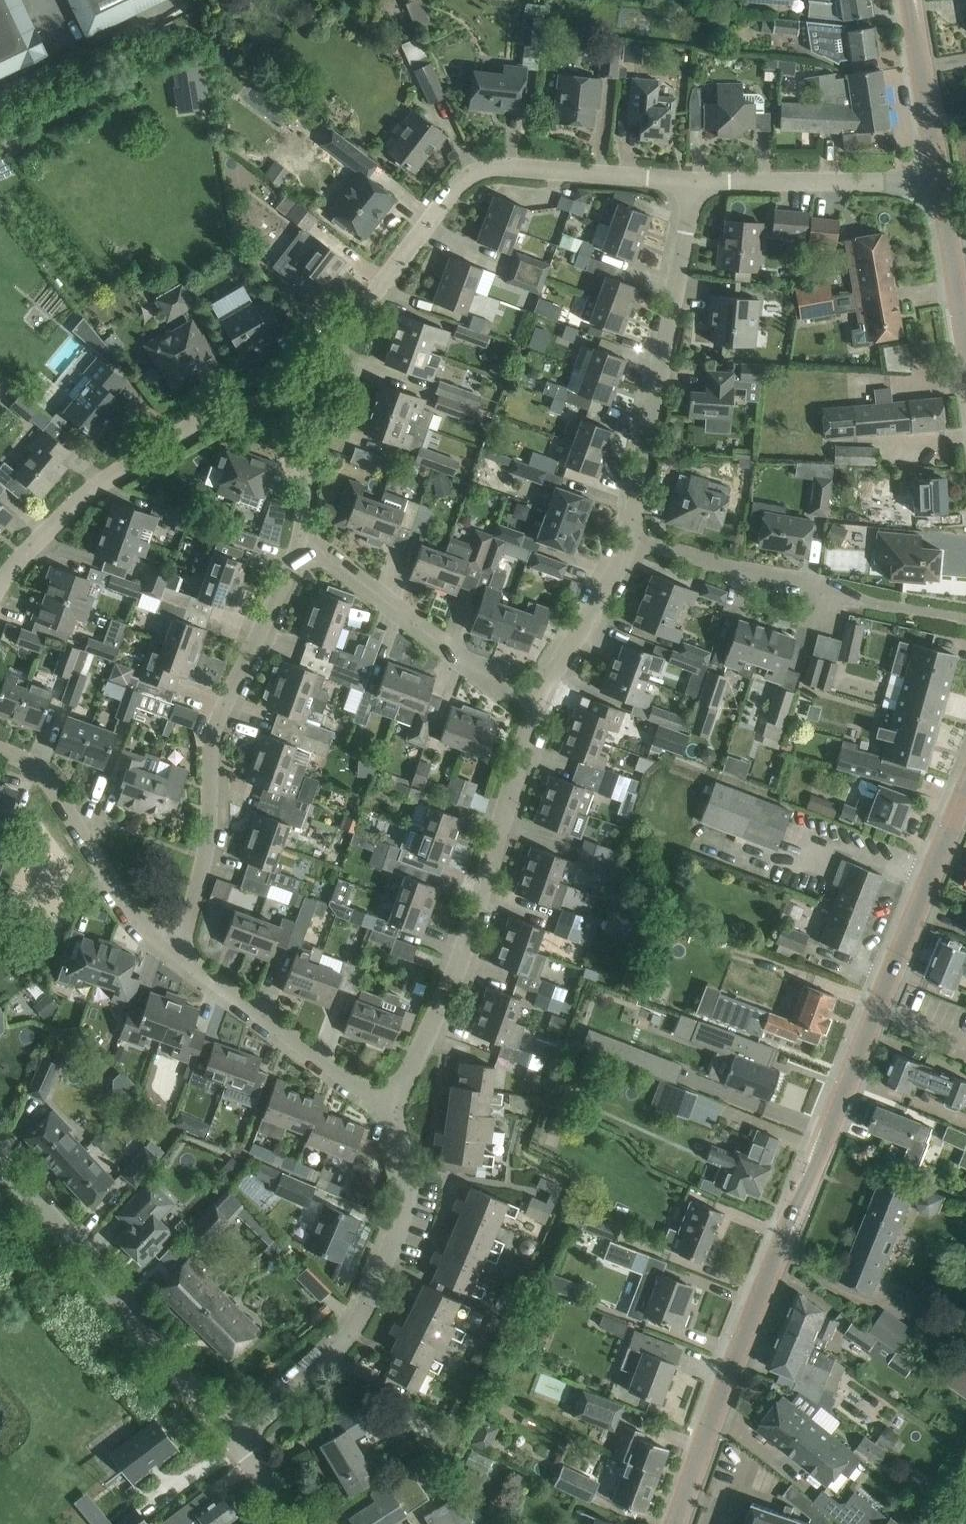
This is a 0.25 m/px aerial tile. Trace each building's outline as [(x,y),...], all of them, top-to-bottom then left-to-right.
[(21,68),(47,55),(46,55),(47,54),(35,28),(34,28),(21,0),(0,0),(0,77),(21,68)] [(86,37),(164,0),(68,0),(86,37)] [(843,20),(873,15),(871,0),(810,0),(810,18),(842,19),(843,20)] [(519,43),(539,46),(543,18),(523,15),(519,43)] [(771,31),(797,33),(798,19),(773,17),(771,31)] [(848,58),(848,60),(879,56),(874,27),(844,31),(843,26),(844,26),(844,25),(806,20),(806,21),(818,23),(823,54),(821,53),(821,54),(838,63),(838,61),(837,61),(838,59),(848,58)] [(617,75),(621,40),(604,39),(601,73),(617,75)] [(417,61),(412,63),(430,102),(444,96),(429,63),(433,61),(425,40),(414,45),(416,49),(412,51),(417,61)] [(767,68),(777,68),(778,58),(767,58),(767,68)] [(205,65),(174,70),(176,87),(174,87),(176,101),(196,98),(198,111),(209,110),(206,94),(209,93),(205,65)] [(494,74),(474,72),(470,108),(490,110),(490,105),(504,107),(503,109),(521,110),(524,79),(523,79),(524,69),(503,66),(502,77),(493,76),(494,74)] [(869,131),(889,128),(881,69),(846,75),(846,77),(835,79),(834,73),(817,76),(822,105),(780,103),(779,128),(807,130),(807,132),(842,132),(844,151),(872,147),(869,131)] [(601,79),(559,74),(554,121),(592,126),(595,97),(599,97),(601,79)] [(658,80),(632,78),(628,116),(641,117),(639,139),(667,142),(671,103),(656,101),(658,80)] [(716,136),(729,136),(729,84),(717,84),(717,103),(705,103),(705,128),(716,128),(716,136)] [(742,84),(729,84),(729,136),(742,136),(742,128),(754,128),(754,112),(764,112),(763,99),(761,95),(758,93),(742,93),(742,84)] [(689,103),(689,121),(700,121),(700,103),(689,103)] [(387,151),(398,160),(414,172),(433,148),(435,150),(446,136),(430,124),(414,110),(403,123),(407,126),(387,151)] [(322,144),(358,172),(329,210),(364,238),(384,213),(381,211),(391,197),(363,175),(373,162),(332,131),(322,144)] [(275,159),(264,174),(281,187),(293,172),(275,159)] [(286,194),(276,208),(302,228),(306,232),(307,231),(317,218),(286,194)] [(581,216),(585,204),(561,195),(556,207),(581,216)] [(493,196),(485,219),(517,231),(525,208),(493,196)] [(609,226),(641,238),(650,215),(618,203),(609,226)] [(807,213),(775,210),(773,234),(805,237),(807,213)] [(811,217),(809,242),(835,245),(838,219),(811,217)] [(517,231),(485,219),(476,241),(508,253),(517,231)] [(717,267),(757,271),(762,224),(726,220),(723,248),(719,248),(717,267)] [(641,238),(609,226),(601,249),(633,261),(641,238)] [(272,266),(272,267),(306,294),(307,292),(304,290),(313,278),(316,281),(324,287),(345,261),(329,248),(325,245),(316,238),(307,231),(306,232),(302,228),(297,234),(301,237),(277,269),(272,266)] [(884,233),(846,240),(849,259),(855,291),(893,284),(884,233)] [(582,242),(578,253),(589,257),(593,246),(582,242)] [(517,251),(506,281),(540,294),(551,263),(517,251)] [(585,270),(589,257),(578,253),(573,265),(585,270)] [(441,279),(473,291),(482,268),(450,256),(441,279)] [(163,293),(155,298),(166,317),(193,302),(181,282),(173,272),(156,281),(163,293)] [(605,275),(597,298),(629,310),(638,287),(619,280),(605,275)] [(473,291),(441,279),(433,302),(465,314),(473,291)] [(795,290),(796,301),(831,295),(829,284),(795,290)] [(862,328),(850,329),(853,347),(872,344),(871,340),(901,335),(893,284),(855,291),(860,323),(861,323),(862,328)] [(242,285),(210,304),(239,353),(262,340),(265,344),(285,333),(266,300),(254,306),(242,285)] [(588,295),(580,318),(588,321),(602,326),(621,333),(629,310),(597,298),(588,295)] [(716,316),(713,343),(747,347),(749,330),(756,330),(759,299),(711,295),(709,316),(716,316)] [(831,295),(796,301),(800,319),(834,313),(831,295)] [(402,315),(393,339),(427,351),(432,338),(445,343),(449,332),(420,322),(402,315)] [(472,316),(468,328),(488,335),(493,323),(472,316)] [(488,335),(468,328),(458,324),(454,335),(485,346),(488,335)] [(566,325),(561,338),(573,343),(578,330),(566,325)] [(535,327),(529,344),(544,350),(550,332),(535,327)] [(175,382),(209,362),(189,328),(155,348),(175,382)] [(113,332),(103,341),(110,349),(117,357),(127,349),(113,332)] [(103,341),(98,335),(90,344),(104,356),(110,349),(103,341)] [(393,339),(385,363),(403,370),(432,380),(437,367),(441,356),(427,351),(393,339)] [(908,343),(882,345),(884,369),(910,367),(908,343)] [(593,348),(585,371),(617,382),(625,359),(593,348)] [(85,373),(67,394),(78,403),(68,415),(60,409),(50,421),(59,428),(69,417),(93,437),(112,415),(116,419),(127,407),(109,392),(120,378),(97,358),(85,373)] [(740,363),(739,381),(759,382),(761,382),(762,364),(751,364),(740,363)] [(609,405),(617,382),(585,371),(576,393),(609,405)] [(690,391),(688,416),(705,417),(705,428),(708,431),(727,432),(730,430),(731,419),(733,387),(734,373),(732,373),(726,372),(706,371),(705,392),(690,391)] [(437,392),(441,394),(467,403),(471,391),(441,380),(437,392)] [(545,393),(544,394),(553,397),(565,401),(570,388),(567,387),(549,381),(548,384),(545,393)] [(422,408),(424,400),(381,385),(373,408),(427,428),(433,412),(422,408)] [(911,429),(911,432),(944,429),(941,398),(908,401),(908,402),(892,404),(890,389),(875,390),(876,405),(836,409),(838,433),(855,432),(855,435),(911,429)] [(11,406),(28,421),(37,410),(20,395),(15,390),(0,400),(0,403),(7,411),(11,406)] [(478,407),(467,403),(441,394),(436,408),(473,421),(478,407)] [(553,397),(549,409),(561,414),(564,404),(565,401),(553,397)] [(427,428),(373,408),(364,432),(407,448),(411,439),(422,443),(427,428)] [(581,419),(573,442),(605,454),(613,431),(581,419)] [(69,452),(42,430),(29,445),(36,450),(16,474),(4,464),(0,469),(0,483),(22,501),(23,500),(22,499),(31,488),(41,497),(66,468),(60,462),(69,452)] [(596,477),(605,454),(573,442),(564,465),(596,477)] [(372,470),(378,455),(355,447),(350,462),(372,470)] [(421,448),(416,462),(453,475),(458,461),(421,448)] [(483,448),(480,456),(511,467),(514,459),(483,448)] [(849,448),(848,462),(877,463),(878,449),(849,448)] [(216,492),(236,500),(235,502),(259,511),(263,499),(264,499),(277,463),(247,453),(245,457),(220,449),(214,467),(224,470),(216,492)] [(546,471),(553,473),(557,461),(532,452),(528,464),(546,471)] [(390,460),(379,456),(376,467),(386,470),(390,460)] [(511,467),(509,473),(542,484),(546,471),(528,464),(514,459),(511,467)] [(823,463),(821,478),(814,477),(810,513),(825,515),(832,464),(823,463)] [(674,492),(666,521),(701,531),(704,524),(718,528),(723,510),(735,513),(741,491),(729,488),(729,487),(708,481),(691,476),(685,496),(674,492)] [(863,497),(899,495),(899,497),(915,496),(916,513),(945,512),(945,511),(944,511),(943,479),(944,479),(944,478),(915,479),(863,480),(863,497)] [(344,528),(345,525),(353,527),(353,531),(368,536),(379,502),(360,495),(363,485),(349,480),(333,523),(344,528)] [(546,514),(582,527),(592,500),(559,488),(556,487),(555,489),(546,514)] [(379,502),(368,536),(366,542),(379,546),(383,542),(384,539),(391,541),(389,544),(391,545),(398,526),(409,530),(419,503),(384,490),(379,502)] [(281,527),(284,502),(271,498),(263,521),(281,527)] [(785,506),(752,501),(748,529),(761,530),(758,545),(786,549),(786,548),(792,550),(791,554),(805,556),(811,521),(784,516),(785,506)] [(153,530),(157,518),(114,502),(105,529),(136,540),(141,526),(153,530)] [(14,515),(0,503),(0,531),(14,515)] [(419,503),(409,530),(423,535),(432,507),(419,503)] [(164,522),(185,529),(191,513),(170,505),(164,522)] [(888,525),(890,509),(866,507),(865,523),(888,525)] [(203,536),(204,533),(230,542),(234,528),(191,513),(185,529),(203,536)] [(582,527),(546,514),(536,540),(573,553),(582,527)] [(524,534),(497,524),(493,537),(505,541),(519,546),(524,534)] [(136,540),(105,529),(95,555),(127,566),(132,552),(144,556),(148,544),(136,540)] [(483,566),(493,537),(480,532),(475,546),(469,562),(483,566)] [(875,562),(890,563),(889,579),(924,582),(924,579),(937,580),(940,549),(930,548),(926,552),(919,552),(921,536),(877,532),(875,562)] [(456,595),(468,561),(469,562),(475,546),(450,537),(444,553),(432,586),(447,592),(449,589),(455,591),(454,594),(456,595)] [(493,537),(483,566),(481,571),(493,575),(505,541),(493,537)] [(217,542),(205,575),(239,588),(244,573),(242,571),(246,559),(245,559),(244,563),(238,561),(242,550),(217,542)] [(418,581),(432,586),(444,553),(421,544),(409,578),(411,579),(412,576),(418,578),(418,581)] [(530,567),(561,578),(566,563),(535,552),(530,567)] [(51,578),(46,594),(89,610),(93,598),(83,594),(89,580),(51,566),(47,577),(51,578)] [(146,571),(142,584),(139,592),(160,600),(164,587),(167,579),(146,571)] [(137,598),(139,592),(142,584),(111,573),(106,587),(137,598)] [(652,574),(642,599),(673,612),(679,598),(692,604),(697,591),(652,574)] [(231,602),(234,603),(239,603),(244,589),(239,588),(205,575),(197,599),(231,611),(232,609),(229,608),(231,602)] [(700,595),(722,604),(727,591),(705,583),(700,595)] [(312,599),(307,614),(341,625),(343,621),(348,605),(351,606),(355,595),(328,585),(326,590),(320,588),(316,599),(312,599)] [(186,609),(191,597),(164,587),(160,600),(186,609)] [(500,591),(487,587),(471,631),(499,641),(509,610),(495,605),(500,591)] [(38,602),(32,619),(70,632),(75,617),(85,621),(89,610),(46,594),(42,604),(38,602)] [(642,599),(632,625),(677,642),(682,630),(668,625),(673,612),(642,599)] [(186,609),(160,600),(155,613),(172,619),(165,640),(198,653),(203,638),(200,636),(203,630),(206,631),(206,629),(182,621),(186,609)] [(539,638),(549,609),(535,604),(530,617),(509,610),(499,641),(526,651),(532,635),(539,638)] [(299,635),(299,637),(308,640),(333,649),(333,647),(341,625),(307,614),(302,628),(305,630),(302,636),(299,635)] [(88,637),(83,650),(94,654),(114,661),(127,624),(112,618),(103,642),(88,637)] [(766,629),(739,620),(728,652),(729,653),(726,664),(739,669),(737,674),(750,678),(755,661),(766,629)] [(862,626),(847,623),(840,656),(854,660),(862,626)] [(22,629),(17,644),(40,652),(46,637),(22,629)] [(794,639),(766,629),(755,661),(768,666),(764,677),(778,682),(782,670),(783,671),(794,639)] [(186,679),(190,667),(193,668),(198,653),(165,640),(152,636),(140,672),(177,685),(179,677),(186,679)] [(682,641),(678,652),(701,663),(705,664),(710,652),(709,651),(712,644),(705,642),(702,649),(682,641)] [(53,672),(70,678),(80,649),(64,643),(53,672)] [(891,673),(947,689),(956,656),(913,644),(909,661),(895,657),(891,673)] [(361,657),(356,671),(369,676),(370,672),(376,656),(378,650),(365,645),(364,648),(361,656),(361,657)] [(608,667),(645,680),(649,669),(659,672),(664,659),(622,645),(614,668),(609,666),(608,667)] [(94,654),(83,650),(80,649),(70,678),(61,701),(77,706),(87,676),(86,676),(94,654)] [(337,650),(332,663),(356,671),(361,657),(355,655),(337,649),(337,650)] [(697,673),(701,663),(678,652),(673,651),(669,662),(697,673)] [(824,660),(811,657),(804,682),(816,685),(824,660)] [(274,667),(269,682),(274,684),(326,702),(329,695),(326,690),(322,689),(321,686),(324,677),(325,676),(301,667),(298,666),(282,660),(281,662),(285,663),(283,669),(280,667),(274,667)] [(824,660),(816,685),(829,689),(836,664),(824,660)] [(389,662),(387,662),(374,699),(362,695),(352,721),(365,726),(372,706),(381,709),(385,698),(399,703),(411,670),(396,665),(394,668),(388,665),(389,662)] [(327,677),(327,678),(350,686),(363,691),(369,676),(356,671),(332,663),(327,677)] [(608,667),(600,690),(635,703),(647,706),(651,695),(641,691),(645,680),(608,667)] [(411,670),(399,703),(394,719),(416,727),(411,742),(424,747),(433,720),(421,716),(434,678),(433,678),(432,681),(425,679),(426,675),(411,670)] [(725,678),(709,672),(694,716),(702,719),(704,714),(713,716),(725,678)] [(882,706),(896,709),(937,722),(947,689),(891,673),(882,706)] [(29,682),(6,674),(3,684),(0,683),(0,715),(16,720),(29,682)] [(135,690),(141,692),(161,699),(166,685),(140,676),(135,690)] [(29,682),(16,720),(39,729),(53,690),(29,682)] [(269,682),(263,697),(271,701),(269,707),(266,706),(265,707),(278,712),(284,714),(307,722),(311,710),(320,714),(322,712),(326,702),(274,684),(269,682)] [(130,723),(135,707),(141,692),(135,690),(126,687),(115,718),(130,723)] [(792,692),(778,688),(762,735),(769,737),(766,744),(776,746),(781,725),(792,692)] [(141,692),(135,707),(169,718),(174,704),(161,699),(141,692)] [(567,730),(600,741),(605,728),(614,731),(622,710),(588,698),(584,709),(575,706),(567,730)] [(174,704),(169,718),(169,719),(192,727),(197,712),(174,704)] [(439,740),(462,748),(476,709),(463,704),(460,709),(451,706),(439,740)] [(648,718),(679,729),(683,717),(652,706),(648,718)] [(462,748),(485,757),(498,723),(489,719),(490,714),(476,709),(462,748)] [(888,738),(883,755),(920,767),(924,768),(937,722),(896,709),(890,729),(879,725),(876,735),(888,738)] [(91,725),(67,716),(55,750),(79,759),(91,725)] [(308,722),(303,734),(330,744),(334,732),(308,722)] [(689,735),(658,724),(651,744),(652,744),(650,749),(659,752),(661,747),(682,755),(689,735)] [(91,725),(79,759),(102,767),(115,733),(91,725)] [(596,753),(600,741),(567,730),(559,753),(603,769),(607,757),(596,753)] [(258,743),(253,757),(303,775),(306,765),(300,762),(304,749),(325,756),(330,744),(303,734),(299,747),(262,734),(261,736),(264,737),(262,743),(258,743)] [(844,739),(837,766),(915,788),(920,767),(883,755),(857,747),(858,743),(844,739)] [(141,811),(142,809),(154,775),(139,770),(144,757),(121,748),(110,778),(121,782),(121,783),(124,784),(117,803),(141,811)] [(726,755),(721,770),(744,777),(749,762),(726,755)] [(299,785),(303,775),(253,757),(248,772),(251,774),(249,780),(246,779),(245,781),(282,794),(278,806),(304,815),(309,802),(288,795),(292,782),(299,785)] [(430,765),(419,761),(410,784),(422,788),(430,765)] [(187,770),(171,764),(166,779),(154,775),(142,809),(166,817),(171,803),(175,805),(187,770)] [(606,769),(601,781),(636,794),(640,781),(606,769)] [(550,775),(541,798),(575,811),(585,814),(593,791),(583,787),(571,783),(569,782),(550,775)] [(897,834),(911,798),(860,779),(858,786),(861,794),(873,798),(871,803),(858,798),(855,806),(844,802),(839,816),(862,825),(864,821),(897,834)] [(621,801),(622,797),(634,802),(636,794),(601,781),(597,793),(621,801)] [(714,782),(699,821),(775,850),(790,811),(714,782)] [(418,803),(423,791),(398,783),(394,795),(418,803)] [(0,786),(0,825),(4,826),(16,791),(0,786)] [(448,787),(444,799),(467,808),(472,796),(448,787)] [(541,798),(533,822),(552,829),(567,834),(575,811),(541,798)] [(825,800),(819,815),(833,820),(838,805),(825,800)] [(252,821),(247,836),(281,848),(289,825),(300,828),(304,815),(278,806),(274,818),(256,812),(255,814),(258,815),(256,821),(252,821)] [(430,806),(421,830),(455,842),(463,819),(430,806)] [(455,842),(421,830),(409,825),(401,849),(398,856),(414,862),(417,855),(447,865),(455,842)] [(244,875),(270,884),(292,892),(298,893),(302,881),(278,873),(281,864),(276,862),(281,848),(247,836),(242,850),(245,852),(242,858),(239,857),(239,859),(248,862),(244,875)] [(610,862),(615,850),(583,839),(579,851),(610,862)] [(377,840),(373,852),(397,860),(398,856),(401,849),(377,840)] [(10,844),(0,841),(0,871),(10,844)] [(531,846),(523,870),(557,882),(565,858),(550,853),(531,846)] [(610,862),(579,851),(575,863),(606,875),(610,862)] [(397,860),(373,852),(369,863),(392,871),(397,860)] [(867,914),(882,875),(842,860),(833,884),(840,887),(835,902),(867,914)] [(523,870),(514,893),(533,900),(549,905),(559,909),(567,885),(557,882),(523,870)] [(270,884),(244,875),(239,888),(266,897),(270,884)] [(430,911),(438,888),(404,876),(396,899),(430,911)] [(345,906),(353,884),(338,878),(328,904),(336,916),(348,920),(352,908),(345,906)] [(563,910),(558,922),(583,930),(592,934),(605,899),(595,895),(587,918),(563,910)] [(293,922),(284,948),(298,953),(316,900),(303,896),(294,922),(293,922)] [(422,934),(430,911),(396,899),(388,922),(422,934)] [(852,954),(867,914),(835,902),(819,941),(852,954)] [(245,952),(258,918),(223,906),(215,928),(226,932),(222,943),(224,944),(225,941),(231,943),(231,947),(245,952)] [(625,907),(619,927),(626,929),(624,937),(634,941),(643,912),(625,907)] [(384,919),(353,908),(352,908),(348,920),(385,934),(388,926),(383,924),(384,919)] [(509,917),(501,940),(535,952),(543,929),(509,917)] [(258,918),(245,952),(260,957),(262,955),(268,957),(267,960),(269,961),(274,945),(284,948),(293,922),(282,918),(279,926),(258,918)] [(558,922),(554,934),(578,942),(583,930),(558,922)] [(782,925),(775,941),(800,951),(807,935),(782,925)] [(75,958),(64,954),(54,981),(73,987),(77,976),(96,983),(110,942),(99,938),(97,942),(82,937),(75,958)] [(403,941),(395,938),(389,953),(398,956),(403,941)] [(501,940),(493,963),(538,979),(546,956),(535,952),(501,940)] [(403,941),(398,956),(411,961),(417,946),(403,941)] [(941,941),(927,977),(956,989),(963,973),(965,975),(965,951),(941,941)] [(110,1000),(130,1007),(139,979),(128,976),(135,955),(120,950),(121,946),(110,942),(96,983),(114,989),(110,1000)] [(307,961),(294,956),(282,990),(283,991),(285,988),(292,990),(291,993),(305,999),(317,965),(323,950),(312,946),(307,961)] [(335,989),(345,993),(355,965),(343,960),(339,973),(317,965),(305,999),(320,1004),(321,1001),(328,1003),(327,1006),(328,1007),(335,989)] [(345,993),(359,998),(359,1000),(355,999),(343,1033),(345,1033),(346,1030),(352,1033),(352,1036),(366,1041),(382,998),(362,991),(369,970),(355,965),(345,993)] [(543,980),(538,992),(562,1000),(566,988),(543,980)] [(718,993),(709,1017),(760,1036),(763,1028),(776,1033),(795,1040),(796,1037),(817,1045),(821,1032),(825,1034),(831,1018),(827,1017),(835,996),(816,990),(804,985),(791,1020),(718,993)] [(479,1010),(512,1022),(521,999),(487,987),(479,1010)] [(414,1013),(406,1010),(409,1003),(399,1000),(400,996),(385,991),(382,998),(366,1041),(381,1047),(383,1044),(394,1048),(397,1041),(393,1040),(398,1027),(408,1030),(414,1013)] [(147,1034),(161,1039),(176,996),(175,996),(173,1001),(149,992),(143,1011),(130,1007),(127,1013),(121,1033),(119,1037),(143,1045),(147,1034)] [(557,1013),(558,1010),(569,1013),(572,1004),(562,1000),(538,992),(534,1004),(557,1013)] [(177,997),(176,996),(161,1039),(175,1044),(171,1055),(195,1063),(197,1057),(203,1039),(205,1033),(192,1029),(199,1010),(175,1001),(177,997)] [(109,1029),(121,1033),(127,1013),(117,1010),(116,1014),(114,1014),(109,1029)] [(523,1026),(512,1022),(479,1010),(470,1033),(502,1045),(498,1056),(528,1066),(536,1070),(551,1074),(555,1063),(519,1050),(519,1049),(515,1048),(523,1026)] [(690,1041),(716,1051),(729,1056),(733,1057),(726,1077),(724,1083),(723,1084),(725,1084),(725,1083),(767,1099),(767,1100),(768,1100),(779,1071),(778,1070),(778,1071),(766,1067),(767,1064),(773,1049),(776,1051),(777,1049),(698,1020),(690,1041)] [(594,1052),(674,1083),(674,1082),(653,1073),(658,1060),(599,1037),(595,1049),(594,1052)] [(214,1042),(203,1039),(197,1057),(195,1063),(188,1083),(207,1090),(211,1079),(226,1084),(237,1050),(223,1045),(221,1048),(214,1045),(215,1042),(214,1042)] [(226,1084),(222,1095),(256,1107),(267,1073),(257,1070),(261,1058),(259,1058),(258,1060),(252,1058),(252,1055),(237,1050),(226,1084)] [(923,1064),(895,1053),(884,1082),(902,1090),(911,1093),(916,1081),(945,1093),(942,1099),(964,1108),(965,1103),(965,1081),(952,1075),(952,1076),(923,1064)] [(59,1064),(42,1057),(27,1092),(43,1100),(59,1064)] [(476,1172),(477,1164),(492,1166),(494,1155),(481,1153),(483,1140),(502,1143),(504,1131),(491,1129),(493,1115),(486,1114),(488,1102),(501,1103),(503,1093),(491,1091),(494,1067),(470,1063),(470,1059),(461,1057),(457,1086),(451,1085),(439,1167),(476,1172)] [(536,1070),(528,1066),(523,1078),(532,1081),(536,1070)] [(285,1082),(276,1079),(262,1117),(286,1126),(298,1094),(283,1088),(285,1082)] [(298,1094),(286,1126),(308,1134),(320,1104),(323,1097),(314,1093),(312,1099),(298,1094)] [(537,1098),(509,1094),(508,1101),(511,1105),(525,1108),(526,1101),(531,1102),(530,1107),(535,1108),(537,1098)] [(328,1107),(320,1104),(308,1134),(305,1142),(328,1150),(340,1118),(326,1113),(328,1107)] [(919,1168),(934,1128),(879,1106),(870,1129),(910,1145),(903,1161),(919,1168)] [(23,1136),(58,1174),(84,1149),(67,1131),(70,1129),(52,1109),(23,1136)] [(180,1112),(174,1125),(203,1138),(209,1125),(180,1112)] [(368,1129),(340,1118),(328,1150),(352,1159),(360,1136),(365,1138),(368,1129)] [(942,1139),(965,1150),(965,1132),(949,1124),(942,1139)] [(712,1144),(705,1159),(719,1165),(713,1180),(723,1184),(722,1186),(721,1188),(724,1189),(742,1196),(744,1191),(756,1195),(766,1170),(779,1139),(760,1132),(750,1128),(748,1133),(755,1135),(747,1155),(736,1151),(735,1153),(712,1144)] [(271,1163),(276,1152),(266,1148),(271,1135),(258,1130),(248,1153),(271,1163)] [(158,1158),(164,1151),(151,1139),(121,1174),(135,1186),(158,1158)] [(241,1143),(232,1139),(228,1149),(238,1152),(241,1143)] [(58,1174),(87,1205),(113,1181),(84,1149),(58,1174)] [(298,1162),(276,1152),(271,1163),(293,1172),(298,1162)] [(316,1182),(318,1176),(320,1172),(298,1162),(293,1172),(316,1182)] [(283,1172),(274,1192),(305,1206),(314,1186),(283,1172)] [(316,1182),(315,1185),(338,1195),(342,1187),(318,1176),(316,1182)] [(534,1207),(549,1214),(561,1186),(540,1177),(537,1185),(551,1192),(546,1202),(532,1196),(525,1211),(532,1214),(534,1207)] [(880,1179),(840,1279),(874,1293),(914,1193),(880,1179)] [(116,1215),(128,1226),(115,1239),(142,1265),(162,1245),(160,1243),(171,1231),(160,1221),(175,1204),(149,1180),(116,1215)] [(514,1218),(518,1207),(470,1187),(464,1203),(470,1206),(464,1221),(458,1218),(445,1248),(452,1250),(445,1266),(439,1263),(433,1278),(480,1298),(485,1288),(473,1283),(484,1258),(495,1263),(504,1242),(492,1238),(502,1213),(514,1218)] [(242,1201),(229,1188),(190,1228),(188,1229),(206,1246),(230,1221),(226,1217),(242,1201)] [(925,1193),(921,1210),(937,1214),(942,1197),(925,1193)] [(668,1229),(661,1246),(701,1262),(721,1212),(710,1208),(711,1206),(708,1205),(708,1207),(692,1200),(679,1233),(668,1229)] [(323,1204),(304,1246),(340,1262),(358,1219),(323,1204)] [(580,1228),(609,1239),(614,1241),(619,1227),(586,1213),(585,1215),(572,1210),(567,1223),(580,1227),(580,1228)] [(181,1219),(175,1226),(183,1234),(188,1229),(190,1228),(181,1219)] [(278,1235),(263,1250),(272,1258),(283,1259),(292,1249),(278,1235)] [(652,1298),(636,1292),(627,1315),(647,1322),(649,1316),(666,1322),(666,1320),(681,1326),(687,1310),(681,1307),(683,1300),(686,1302),(691,1289),(683,1286),(684,1283),(656,1272),(661,1260),(614,1241),(609,1239),(602,1258),(645,1275),(643,1282),(656,1287),(652,1298)] [(157,1290),(191,1323),(221,1292),(188,1258),(157,1290)] [(307,1268),(298,1274),(315,1299),(324,1292),(307,1268)] [(571,1297),(577,1282),(552,1273),(547,1287),(571,1297)] [(464,1316),(469,1306),(423,1283),(416,1298),(422,1301),(404,1338),(398,1335),(390,1350),(396,1353),(385,1375),(415,1390),(426,1367),(437,1373),(442,1363),(430,1357),(436,1346),(442,1348),(448,1336),(460,1342),(465,1332),(447,1323),(453,1311),(464,1316)] [(504,1309),(513,1288),(502,1283),(500,1288),(504,1290),(502,1293),(500,1292),(495,1305),(504,1309)] [(798,1291),(781,1332),(824,1350),(836,1321),(825,1316),(826,1312),(798,1291)] [(221,1292),(191,1323),(228,1359),(259,1329),(221,1292)] [(627,1324),(603,1315),(599,1324),(622,1338),(627,1324)] [(490,1316),(480,1338),(489,1341),(498,1319),(490,1316)] [(869,1348),(876,1339),(857,1325),(850,1334),(869,1348)] [(676,1365),(681,1350),(634,1330),(620,1368),(634,1373),(627,1390),(660,1402),(674,1364),(676,1365)] [(800,1391),(822,1404),(831,1411),(836,1398),(823,1389),(836,1359),(828,1355),(829,1352),(824,1350),(781,1332),(767,1366),(798,1379),(794,1389),(800,1391)] [(895,1352),(888,1362),(907,1376),(914,1366),(895,1352)] [(569,1399),(578,1402),(573,1414),(611,1428),(620,1405),(582,1390),(581,1394),(572,1391),(569,1399)] [(758,1429),(779,1446),(791,1431),(797,1435),(811,1417),(812,1418),(822,1404),(800,1391),(791,1402),(783,1396),(758,1429)] [(454,1407),(450,1417),(467,1424),(471,1414),(454,1407)] [(349,1440),(368,1429),(356,1408),(336,1420),(343,1432),(321,1445),(349,1492),(374,1477),(359,1451),(356,1453),(349,1440)] [(779,1446),(796,1460),(808,1445),(818,1453),(833,1435),(812,1418),(811,1417),(797,1435),(791,1431),(779,1446)] [(177,1450),(155,1421),(111,1454),(133,1483),(149,1471),(147,1468),(154,1463),(156,1465),(177,1450)] [(887,1425),(875,1443),(888,1451),(889,1452),(892,1447),(900,1452),(906,1443),(898,1438),(901,1434),(887,1425)] [(612,1456),(626,1461),(648,1469),(649,1467),(659,1471),(667,1450),(642,1440),(644,1434),(624,1426),(612,1456)] [(827,1484),(847,1458),(864,1472),(869,1465),(852,1451),(852,1450),(833,1435),(818,1453),(808,1445),(796,1460),(827,1484)] [(855,1447),(866,1454),(874,1442),(864,1435),(855,1447)] [(888,1451),(875,1443),(874,1442),(866,1454),(880,1463),(888,1451)] [(626,1461),(612,1499),(644,1512),(659,1471),(649,1467),(648,1469),(626,1461)] [(562,1466),(554,1483),(589,1500),(597,1483),(562,1466)] [(409,1468),(372,1493),(376,1499),(349,1518),(353,1523),(390,1523),(429,1498),(409,1468)] [(912,1468),(905,1478),(931,1496),(945,1490),(912,1468)] [(858,1523),(882,1523),(887,1516),(855,1491),(847,1502),(840,1503),(823,1489),(814,1501),(833,1517),(842,1523),(857,1523),(858,1523)] [(220,1495),(188,1519),(190,1523),(188,1523),(226,1523),(236,1516),(220,1495)] [(455,1496),(424,1517),(428,1523),(474,1523),(455,1496)] [(808,1522),(791,1516),(794,1507),(786,1504),(783,1513),(753,1502),(750,1510),(747,1509),(743,1520),(746,1521),(745,1523),(825,1523),(833,1517),(814,1501),(804,1513),(810,1518),(808,1522)] [(134,1509),(116,1523),(147,1523),(134,1509)] [(887,1516),(882,1523),(899,1523),(887,1516)]
